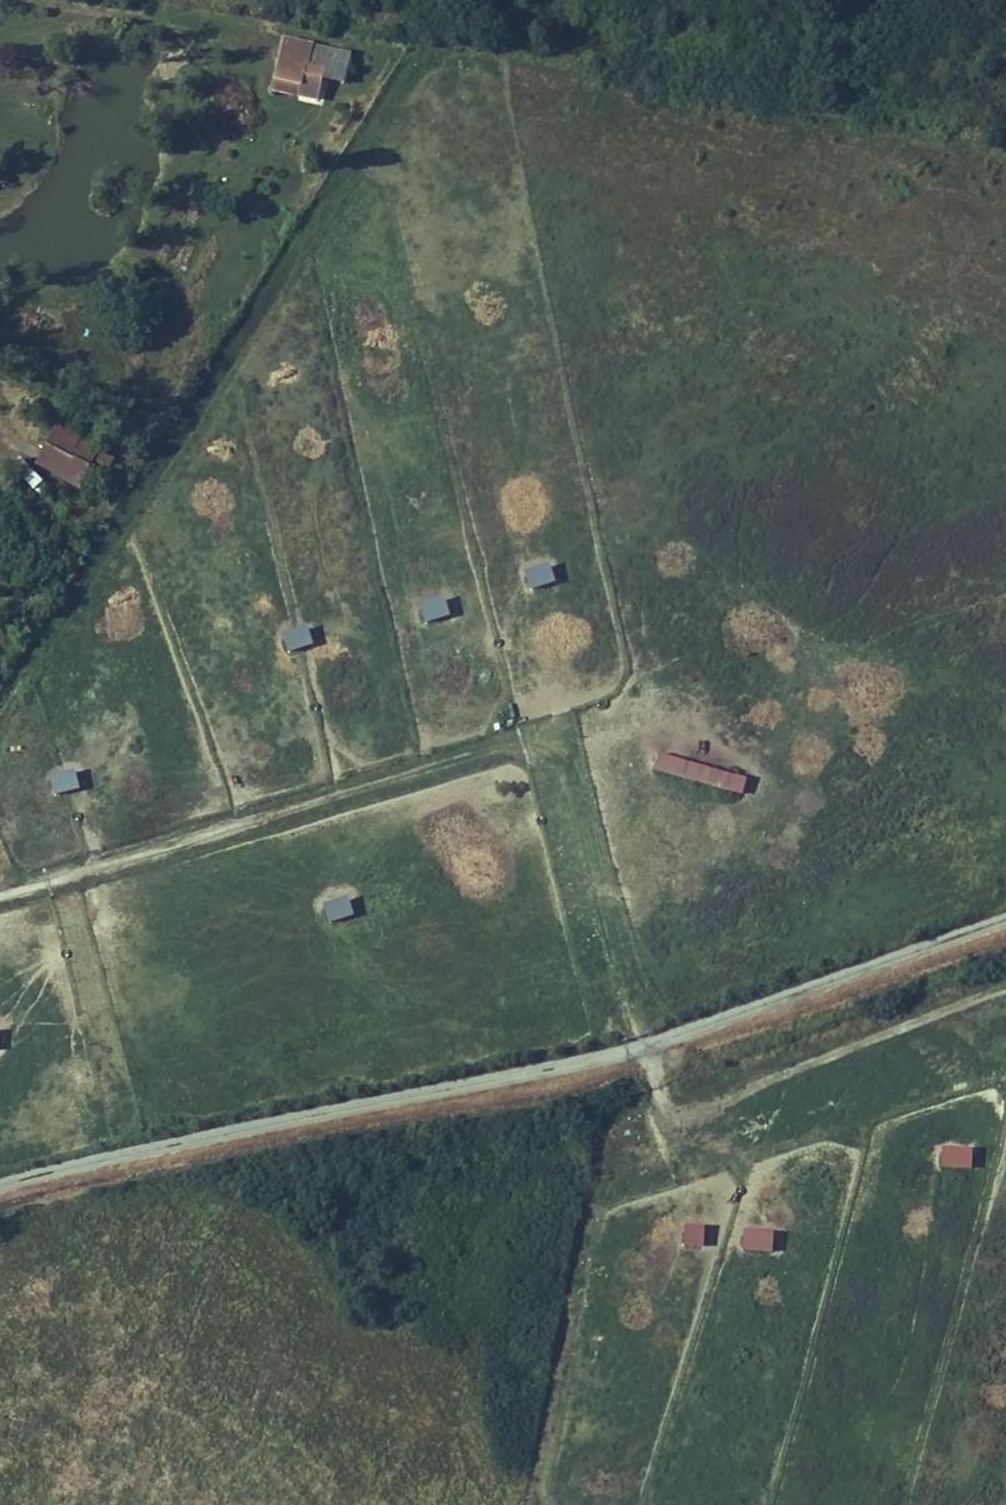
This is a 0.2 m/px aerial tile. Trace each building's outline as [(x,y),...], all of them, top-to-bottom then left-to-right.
[(313,43),(288,37),(276,89),(322,100),(327,78),(345,82),(351,55),(313,46),(313,43)] [(103,443),(56,423),(37,468),(84,488),(91,470),(105,476),(113,456),(100,451),(103,443)] [(745,790),(748,771),(656,756),(653,775),(745,790)] [(941,1166),(973,1168),(974,1147),(942,1146),(941,1166)] [(686,1222),(684,1245),(705,1246),(706,1224),(686,1222)] [(743,1228),(743,1250),(774,1250),(774,1229),(743,1228)]
